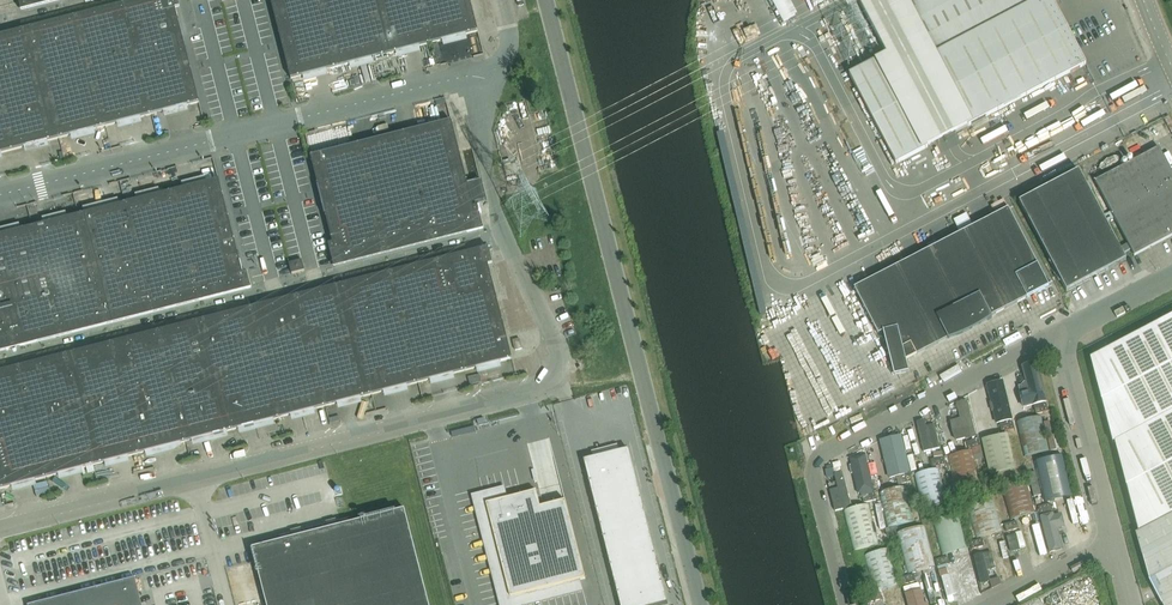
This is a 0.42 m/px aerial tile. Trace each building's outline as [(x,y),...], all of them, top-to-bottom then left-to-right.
[(22,12),(60,2),(69,0),(19,0),(22,12)] [(152,115),(199,103),(175,10),(180,8),(178,0),(144,0),(124,5),(125,9),(152,115)] [(384,56),(370,0),(271,0),(291,80),(384,56)] [(431,44),(420,0),(370,0),(384,56),(431,44)] [(431,44),(478,32),(470,0),(420,0),(431,44)] [(801,14),(794,0),(774,0),(786,22),(801,14)] [(850,75),(897,164),(968,127),(901,0),(871,0),(861,5),(887,55),(850,75)] [(968,127),(1086,64),(1052,0),(901,0),(968,127)] [(77,17),(78,21),(105,127),(106,127),(152,115),(125,9),(124,5),(77,17)] [(32,33),(59,139),(105,127),(78,21),(77,17),(31,29),(32,33)] [(59,139),(32,33),(31,29),(0,37),(0,154),(59,139)] [(475,215),(451,121),(404,133),(432,243),(484,230),(480,214),(475,215)] [(334,268),(432,243),(404,133),(311,157),(335,251),(330,252),(334,268)] [(1171,235),(1171,173),(1159,148),(1095,181),(1128,244),(1120,248),(1123,254),(1131,250),(1134,256),(1171,235)] [(1120,248),(1079,171),(1019,203),(1067,292),(1126,260),(1123,254),(1120,248)] [(219,181),(125,204),(106,209),(133,315),(134,319),(252,290),(247,273),(243,274),(219,181)] [(134,319),(133,315),(106,209),(50,223),(77,329),(78,334),(134,319)] [(1008,209),(854,288),(878,335),(883,332),(894,377),(909,373),(906,361),(948,339),(948,341),(953,339),(958,337),(962,335),(967,333),(971,331),(975,329),(980,326),(984,324),(988,321),(992,318),(991,317),(1049,287),(1008,209)] [(33,228),(0,236),(0,262),(4,279),(21,343),(22,348),(78,334),(77,329),(50,223),(33,228)] [(512,359),(506,336),(500,312),(497,301),(488,266),(493,265),(491,258),(488,248),(484,249),(473,252),(450,258),(442,260),(437,261),(438,266),(465,371),(512,359)] [(292,275),(305,271),(302,261),(289,264),(292,275)] [(391,273),(392,277),(419,383),(465,371),(438,266),(437,261),(403,270),(395,272),(391,273)] [(372,395),(419,383),(392,277),(391,273),(357,282),(344,285),(345,289),(372,395)] [(21,343),(4,279),(0,280),(0,353),(7,352),(11,346),(13,354),(13,355),(13,356),(14,356),(14,357),(15,357),(16,357),(17,357),(17,356),(18,356),(18,355),(18,354),(16,345),(21,348),(22,348),(21,343)] [(297,297),(298,301),(325,407),(372,395),(345,289),(344,285),(297,297)] [(279,419),(325,407),(298,301),(297,297),(251,309),(252,313),(279,419)] [(232,431),(279,419),(252,313),(251,309),(204,321),(205,325),(232,431)] [(1091,359),(1112,443),(1115,443),(1138,533),(1135,534),(1149,581),(1162,604),(1171,604),(1171,316),(1158,324),(1091,359)] [(185,443),(232,431),(205,325),(204,321),(157,333),(158,337),(185,443)] [(110,344),(112,349),(138,455),(185,443),(158,337),(157,333),(110,344)] [(513,341),(515,351),(522,349),(520,339),(513,341)] [(92,466),(138,455),(112,349),(110,344),(64,356),(65,361),(92,466)] [(45,478),(92,466),(65,361),(64,356),(51,359),(17,368),(18,372),(45,478)] [(1038,396),(1040,402),(1047,400),(1036,361),(1029,363),(1034,379),(1029,381),(1034,397),(1038,396)] [(45,478),(18,372),(17,368),(16,369),(0,372),(0,490),(45,478)] [(481,376),(468,378),(470,386),(482,383),(481,376)] [(987,386),(997,425),(1013,421),(1003,382),(987,386)] [(951,423),(956,444),(977,438),(968,404),(956,407),(959,420),(951,423)] [(1047,404),(1034,407),(1036,414),(1049,411),(1047,404)] [(1016,422),(1024,457),(1050,451),(1042,416),(1016,422)] [(917,423),(924,452),(940,449),(934,424),(927,426),(925,421),(917,423)] [(1003,432),(1014,429),(1012,422),(1001,425),(1003,432)] [(1006,434),(980,440),(989,475),(1014,469),(1006,434)] [(878,442),(887,478),(908,472),(899,437),(878,442)] [(967,449),(980,446),(978,439),(966,442),(967,449)] [(584,461),(620,604),(662,604),(667,604),(629,450),(584,461)] [(973,451),(947,457),(955,493),(981,487),(973,451)] [(914,470),(918,468),(914,454),(910,455),(914,470)] [(1047,503),(1072,496),(1061,455),(1035,462),(1047,503)] [(943,457),(931,460),(932,467),(945,464),(943,457)] [(850,462),(858,496),(873,492),(865,458),(850,462)] [(923,511),(948,505),(939,469),(914,476),(923,511)] [(909,475),(897,478),(899,485),(911,482),(909,475)] [(1000,486),(1011,521),(1036,514),(1025,479),(1000,486)] [(878,494),(887,528),(913,522),(905,487),(878,494)] [(536,491),(485,504),(510,598),(585,579),(565,502),(540,508),(536,491)] [(864,503),(876,500),(874,493),(863,496),(864,503)] [(966,503),(976,539),(1003,532),(993,496),(966,503)] [(1040,514),(1053,511),(1051,504),(1039,507),(1040,514)] [(854,551),(879,545),(869,505),(843,512),(854,551)] [(253,549),(256,562),(267,604),(429,604),(404,510),(312,534),(253,549)] [(957,513),(931,520),(941,555),(966,549),(957,513)] [(1039,517),(1050,554),(1064,550),(1059,529),(1065,527),(1062,514),(1055,515),(1055,513),(1039,517)] [(1005,525),(1006,532),(1019,529),(1017,522),(1005,525)] [(908,574),(935,567),(924,526),(897,534),(908,574)] [(1022,532),(1016,534),(1020,549),(1026,547),(1022,532)] [(972,549),(984,546),(983,539),(970,542),(972,549)] [(873,591),(899,584),(889,549),(864,555),(873,591)] [(974,557),(982,586),(998,582),(991,552),(974,557)] [(938,567),(950,564),(948,557),(936,560),(938,567)] [(904,585),(916,581),(914,574),(902,578),(904,585)] [(950,576),(943,578),(949,604),(956,602),(954,595),(956,595),(950,576)] [(138,591),(135,579),(35,604),(142,604),(138,591)] [(906,595),(908,604),(925,604),(922,591),(906,595)] [(869,602),(882,599),(880,592),(867,595),(869,602)]
